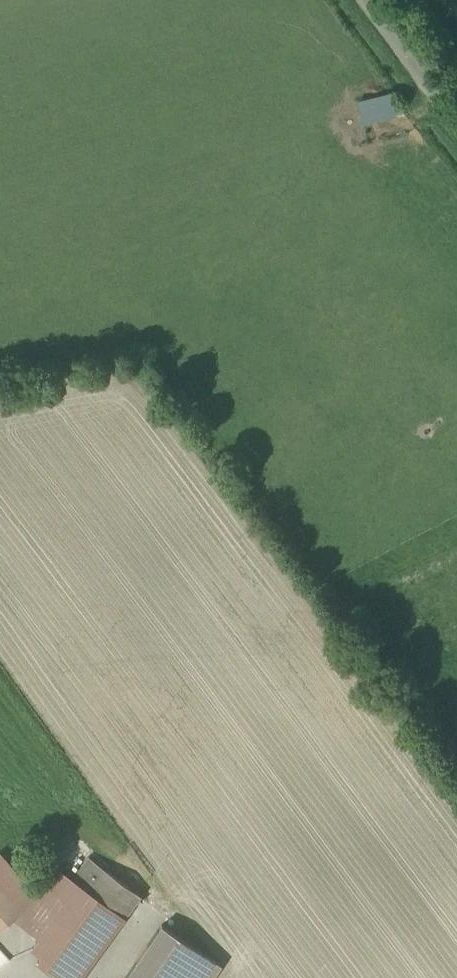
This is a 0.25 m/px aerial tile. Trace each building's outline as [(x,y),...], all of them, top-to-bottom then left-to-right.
[(5,851),(0,854),(0,936),(1,938),(25,918),(30,927),(49,900),(5,851)] [(148,897),(93,857),(79,876),(70,870),(49,900),(30,927),(61,949),(49,965),(66,977),(90,977),(148,897)] [(172,930),(141,977),(221,977),(228,967),(172,930)]
